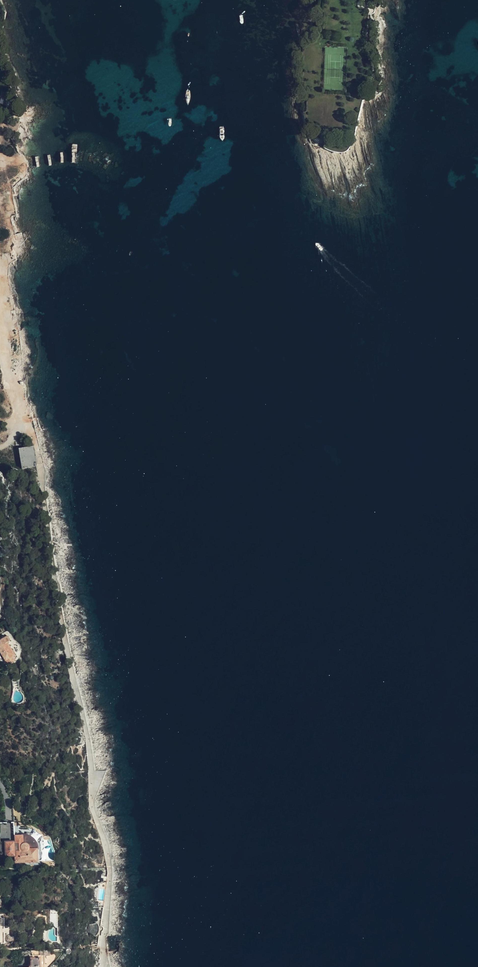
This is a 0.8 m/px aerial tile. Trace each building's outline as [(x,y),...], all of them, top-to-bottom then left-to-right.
[(19,448),(23,472),(27,471),(26,467),(37,466),(33,446),(19,448)] [(9,640),(6,635),(0,639),(0,646),(1,648),(0,648),(0,650),(7,663),(15,659),(13,656),(14,655),(7,642),(9,640)] [(25,827),(20,827),(20,824),(14,825),(15,834),(16,834),(16,840),(14,840),(15,854),(15,862),(40,860),(39,844),(38,839),(41,837),(40,836),(39,835),(36,832),(34,830),(32,829),(28,827),(25,827)] [(6,852),(6,855),(15,854),(14,840),(6,841),(6,843),(0,843),(0,853),(6,852)] [(96,925),(89,928),(90,937),(97,938),(99,933),(98,928),(96,925)] [(50,948),(24,950),(24,955),(31,955),(32,963),(34,963),(35,966),(34,966),(40,966),(40,963),(45,963),(45,956),(47,956),(47,954),(50,954),(50,948)]
